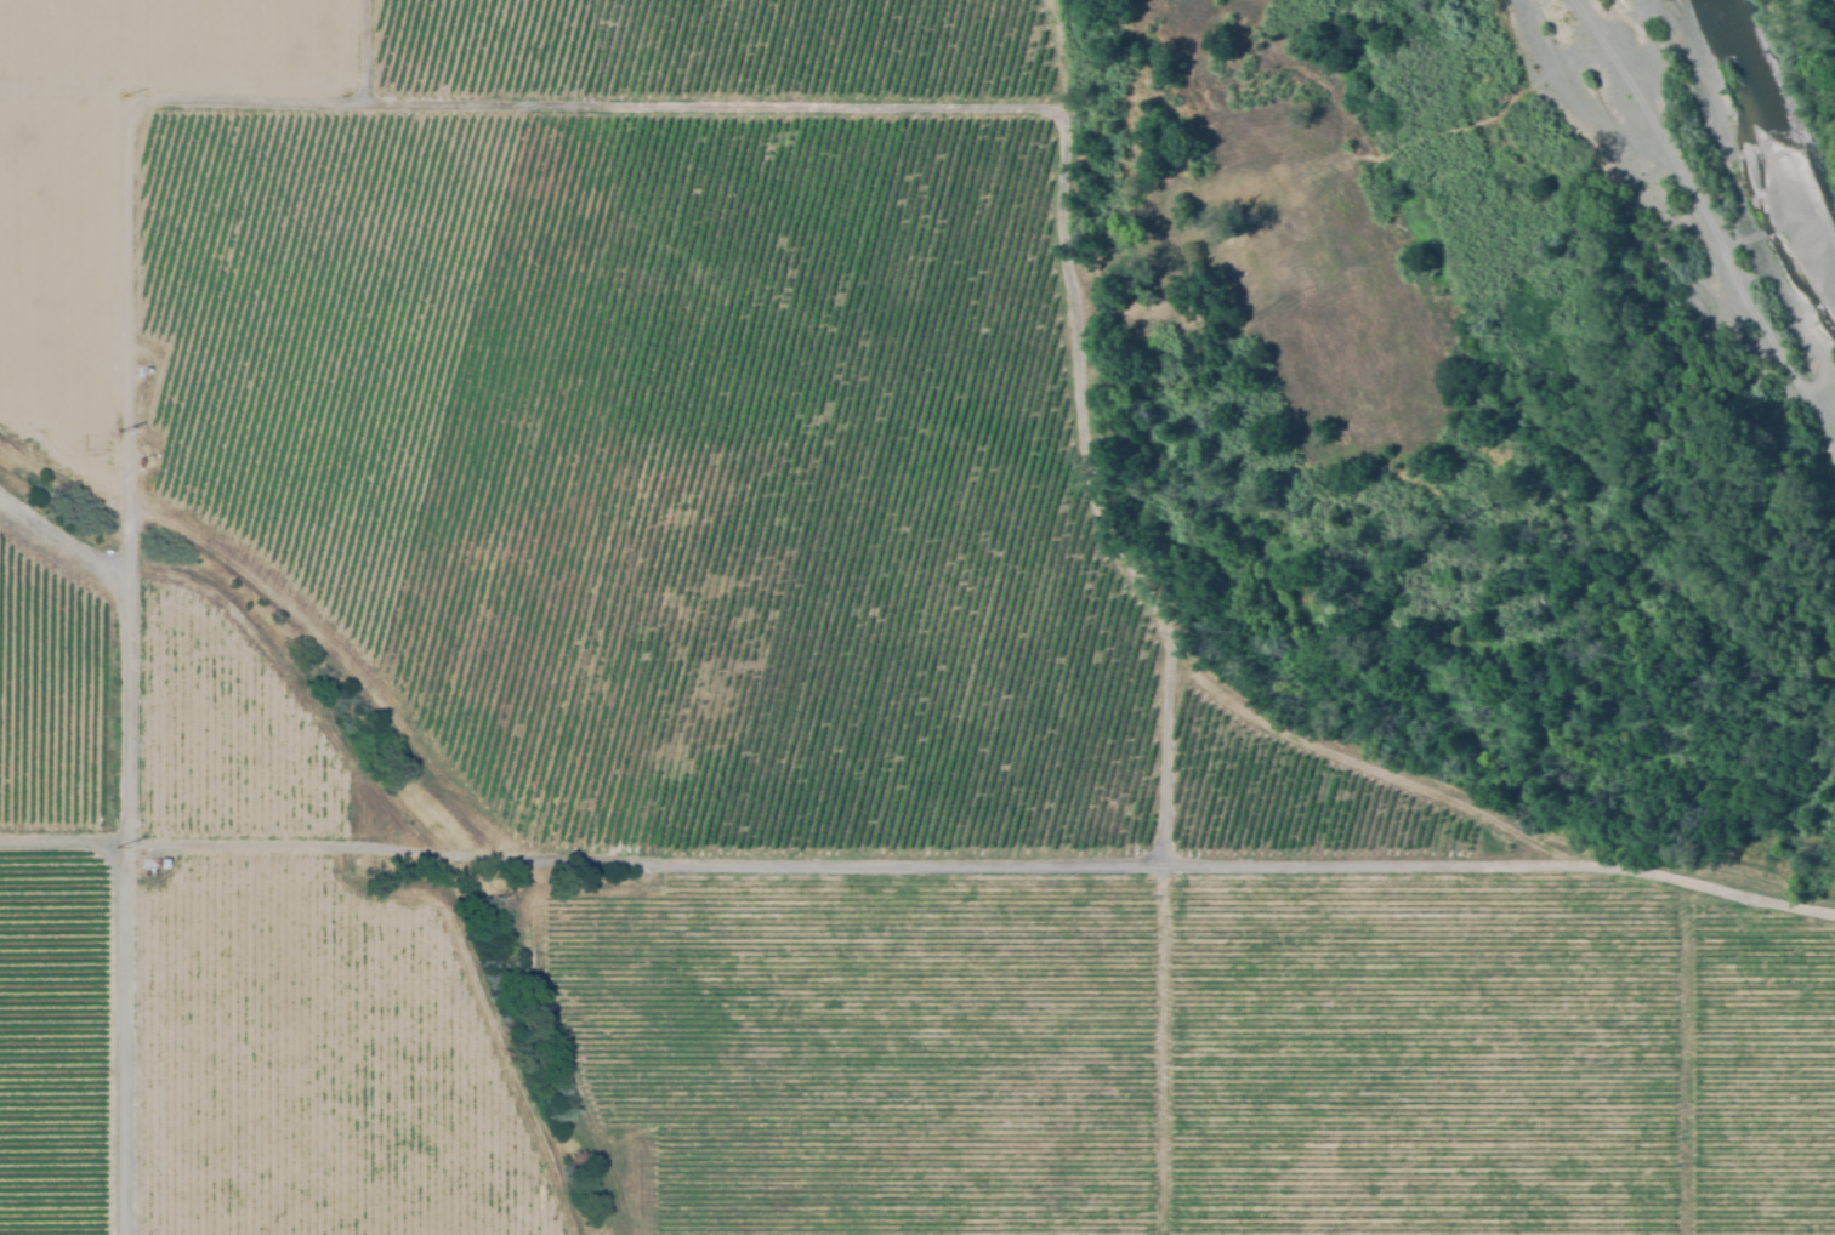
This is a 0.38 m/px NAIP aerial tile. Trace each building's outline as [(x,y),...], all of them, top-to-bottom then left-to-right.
[(164,859),(163,869),(154,867),(155,858),(164,859)]
